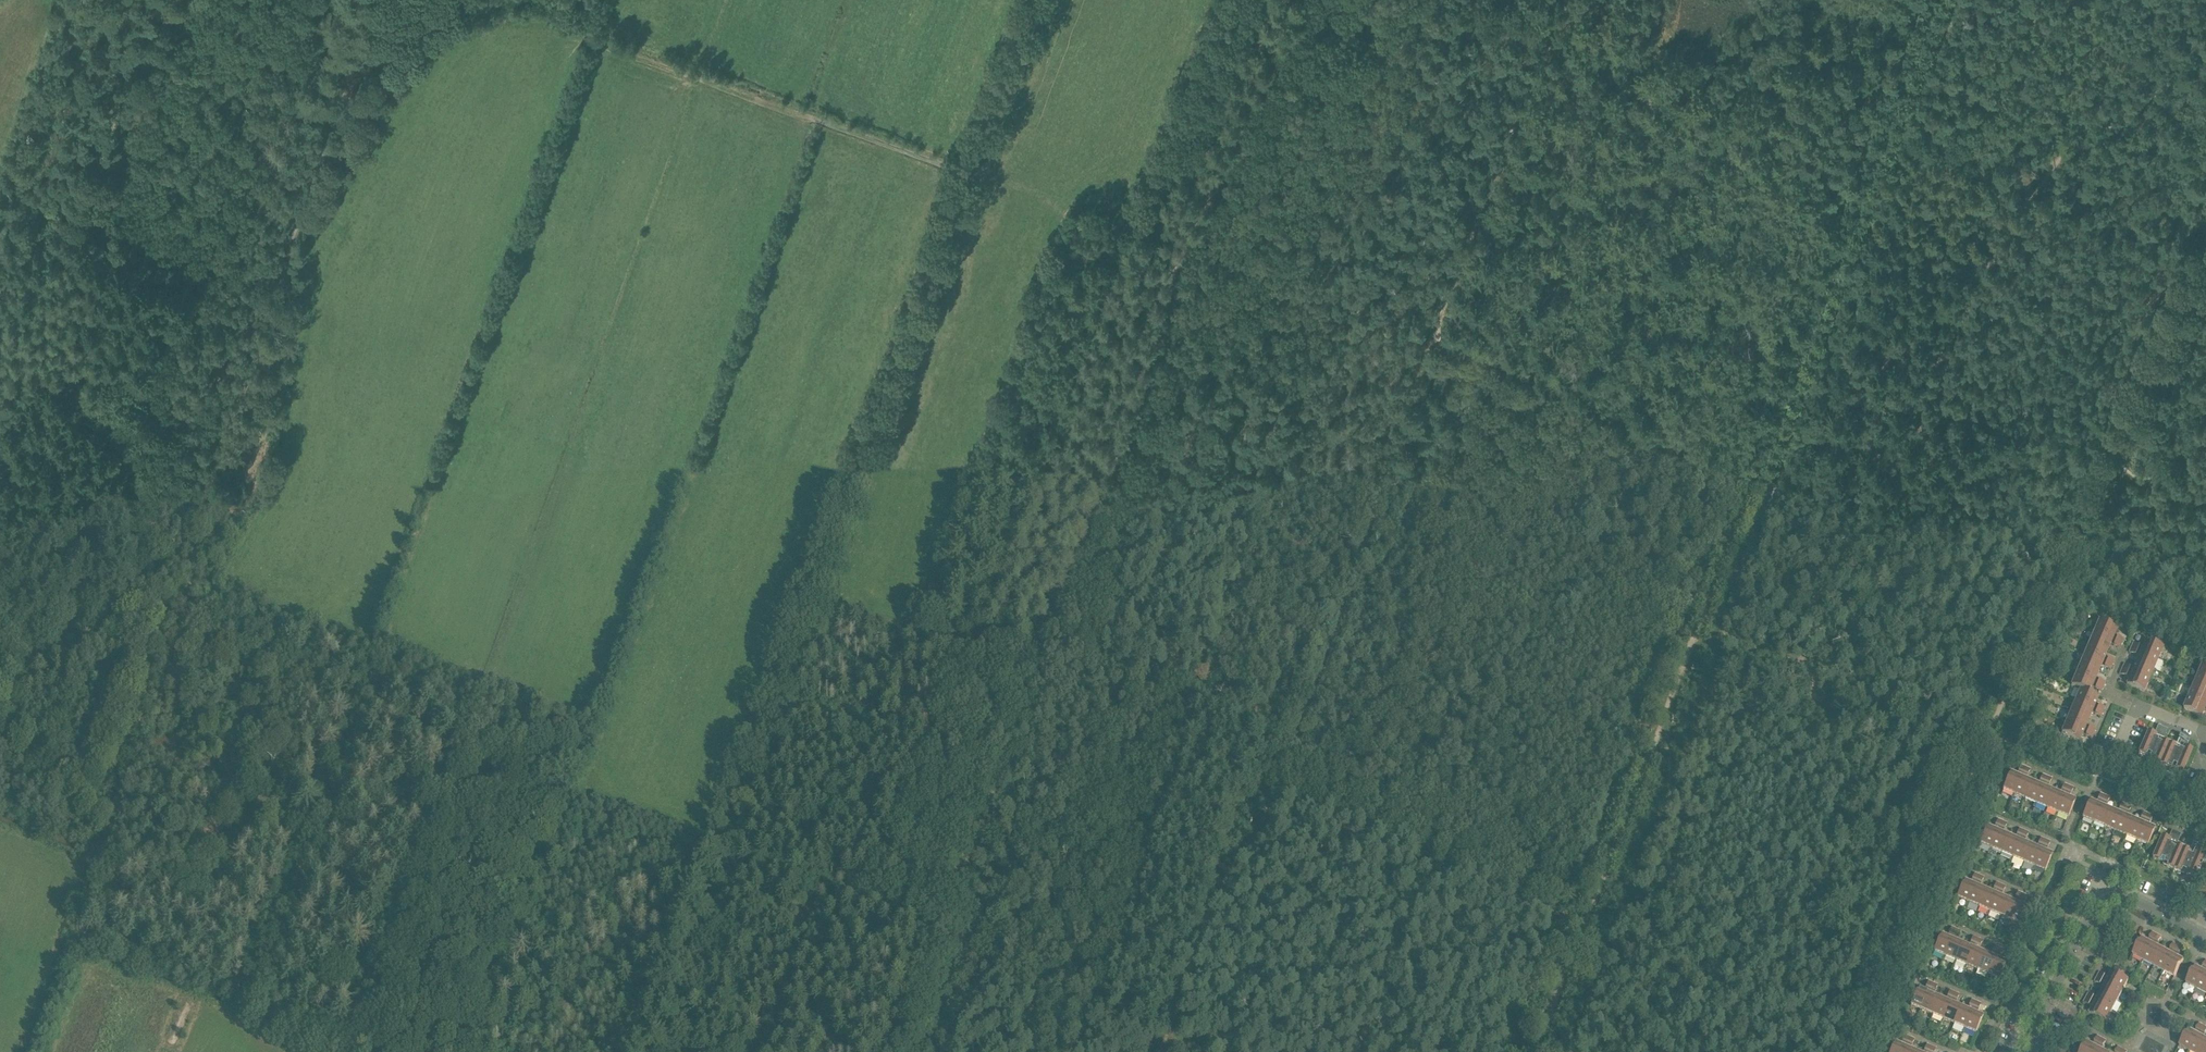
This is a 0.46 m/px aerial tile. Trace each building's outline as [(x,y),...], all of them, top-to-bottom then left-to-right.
[(2123,639),(2115,635),(2117,629),(2099,621),(2094,632),(2121,643),(2123,639)] [(2121,643),(2094,632),(2090,643),(2108,650),(2110,645),(2119,649),(2121,643)] [(2134,643),(2132,648),(2159,659),(2163,649),(2145,641),(2142,647),(2134,643)] [(2090,643),(2085,653),(2112,665),(2114,661),(2105,657),(2108,650),(2090,643)] [(2159,659),(2132,648),(2130,652),(2139,656),(2136,663),(2154,670),(2159,659)] [(2112,665),(2085,653),(2081,664),(2099,672),(2101,666),(2110,670),(2112,665)] [(2133,668),(2131,667),(2125,665),(2123,670),(2149,681),(2154,670),(2136,663),(2133,668)] [(2099,672),(2081,664),(2076,675),(2103,686),(2104,683),(2096,679),(2099,672)] [(2149,681),(2123,670),(2121,674),(2129,678),(2127,684),(2145,692),(2149,681)] [(2103,686),(2076,675),(2071,686),(2080,690),(2090,693),(2092,688),(2101,691),(2103,686)] [(2194,687),(2205,692),(2205,680),(2199,677),(2194,687)] [(2194,687),(2190,698),(2205,705),(2205,692),(2194,687)] [(2090,693),(2080,690),(2076,700),(2103,712),(2105,708),(2095,704),(2098,697),(2090,693)] [(2190,698),(2185,709),(2203,717),(2205,710),(2205,711),(2205,705),(2190,698)] [(2103,712),(2076,700),(2071,711),(2089,719),(2091,713),(2101,717),(2103,712)] [(2071,711),(2066,722),(2094,734),(2096,730),(2086,725),(2089,719),(2071,711)] [(2094,734),(2066,722),(2062,733),(2079,741),(2082,735),(2092,739),(2094,734)] [(2180,736),(2175,747),(2163,741),(2168,729),(2158,725),(2154,734),(2148,732),(2139,753),(2153,760),(2152,762),(2167,768),(2168,766),(2183,773),(2192,751),(2186,748),(2189,740),(2180,736)] [(2128,766),(2121,763),(2117,771),(2125,774),(2128,766)] [(2021,766),(2017,775),(2011,772),(2011,774),(2004,790),(2015,794),(2021,778),(2026,767),(2021,766)] [(2021,778),(2015,794),(2025,799),(2032,782),(2033,781),(2027,779),(2031,769),(2026,767),(2021,778)] [(2032,782),(2025,799),(2036,803),(2043,786),(2045,782),(2048,777),(2043,775),(2039,784),(2033,781),(2032,782)] [(2048,777),(2045,782),(2043,786),(2036,803),(2047,808),(2054,791),(2054,790),(2048,788),(2052,778),(2048,777)] [(2060,793),(2054,790),(2054,791),(2047,808),(2058,813),(2065,795),(2069,786),(2064,784),(2060,793)] [(2065,795),(2058,813),(2069,817),(2076,800),(2070,797),(2074,788),(2069,786),(2065,795)] [(2091,800),(2084,815),(2083,818),(2094,823),(2103,801),(2105,795),(2100,793),(2097,803),(2091,800)] [(2105,795),(2103,801),(2094,823),(2104,827),(2112,809),(2106,807),(2110,797),(2105,795)] [(2112,809),(2104,827),(2115,832),(2124,810),(2127,805),(2122,802),(2118,812),(2112,809)] [(2127,805),(2124,810),(2115,832),(2126,836),(2133,818),(2127,816),(2131,806),(2127,805)] [(2133,818),(2126,836),(2136,841),(2148,814),(2143,812),(2139,821),(2133,818)] [(2148,814),(2136,841),(2147,845),(2155,827),(2149,825),(2153,816),(2148,814)] [(1995,829),(1988,826),(1980,844),(1991,849),(2000,827),(2003,822),(1998,820),(1995,829)] [(2003,822),(2000,827),(1991,849),(2002,853),(2010,835),(2004,832),(2007,824),(2003,822)] [(2016,838),(2010,835),(2002,853),(2013,858),(2024,831),(2020,829),(2016,838)] [(2166,867),(2181,873),(2182,871),(2196,877),(2205,855),(2200,853),(2203,846),(2194,842),(2190,852),(2177,846),(2182,834),(2172,830),(2168,839),(2162,837),(2153,858),(2167,865),(2166,867)] [(2024,831),(2013,858),(2024,862),(2031,844),(2025,842),(2029,833),(2024,831)] [(2037,847),(2031,844),(2024,862),(2035,867),(2046,840),(2041,838),(2037,847)] [(2046,840),(2035,867),(2045,872),(2053,853),(2047,851),(2051,842),(2046,840)] [(1971,883),(1965,880),(1957,898),(1968,902),(1977,881),(1980,875),(1975,873),(1971,883)] [(1980,875),(1977,881),(1968,902),(1979,907),(1987,889),(1981,887),(1985,877),(1980,875)] [(1993,892),(1987,889),(1979,907),(1990,912),(1999,890),(2001,884),(1997,883),(1993,892)] [(2001,884),(1999,890),(1990,912),(2001,916),(2008,898),(2002,896),(2006,886),(2001,884)] [(2008,898),(2001,916),(2011,921),(2020,900),(2023,894),(2018,892),(2014,901),(2008,898)] [(2023,894),(2020,900),(2011,921),(2022,925),(2030,908),(2024,905),(2028,896),(2023,894)] [(1942,934),(1934,952),(1945,957),(1957,929),(1952,928),(1948,936),(1942,934)] [(1957,929),(1945,957),(1956,961),(1964,943),(1958,940),(1961,932),(1957,929)] [(2153,932),(2148,941),(2142,938),(2133,955),(2143,961),(2154,940),(2157,934),(2153,932)] [(2157,934),(2154,940),(2143,961),(2154,966),(2163,949),(2158,946),(2162,937),(2157,934)] [(1970,945),(1964,943),(1956,961),(1967,966),(1975,947),(1978,939),(1973,937),(1970,945)] [(1978,939),(1975,947),(1967,966),(1978,970),(1985,952),(1979,949),(1983,941),(1978,939)] [(2169,952),(2163,949),(2154,966),(2164,972),(2178,946),(2173,943),(2169,952)] [(1985,952),(1978,970),(1988,975),(2000,948),(1995,946),(1991,954),(1985,952)] [(2178,946),(2164,972),(2175,977),(2184,960),(2178,956),(2182,948),(2178,946)] [(2000,948),(1988,975),(1999,979),(2007,961),(2001,958),(2004,950),(2000,948)] [(2188,981),(2186,984),(2197,989),(2205,971),(2205,961),(2202,969),(2196,966),(2188,981)] [(2099,973),(2097,977),(2124,991),(2129,981),(2112,971),(2108,977),(2099,973)] [(2197,989),(2205,994),(2205,971),(2197,989)] [(2124,991),(2097,977),(2095,982),(2104,986),(2100,992),(2118,1002),(2124,991)] [(1925,990),(1919,988),(1911,1006),(1922,1010),(1930,992),(1934,983),(1929,981),(1925,990)] [(1934,983),(1930,992),(1922,1010),(1933,1015),(1941,997),(1934,994),(1938,986),(1934,983)] [(1941,997),(1933,1015),(1944,1019),(1955,993),(1950,991),(1946,999),(1941,997)] [(2088,993),(2086,998),(2113,1012),(2118,1002),(2100,992),(2097,998),(2088,993)] [(1955,993),(1944,1019),(1955,1024),(1962,1006),(1956,1003),(1960,995),(1955,993)] [(2113,1012),(2086,998),(2083,1003),(2092,1008),(2089,1013),(2107,1023),(2113,1012)] [(1968,1009),(1962,1006),(1955,1024),(1965,1029),(1977,1002),(1972,1000),(1968,1009)] [(1977,1002),(1965,1029),(1976,1033),(1984,1015),(1977,1013),(1981,1004),(1977,1002)] [(2195,1032),(2189,1029),(2180,1047),(2190,1051),(2201,1032),(2204,1026),(2200,1024),(2195,1032)] [(2201,1032),(2190,1051),(2204,1051),(2205,1047),(2205,1038),(2204,1037),(2205,1034),(2205,1027),(2204,1026),(2201,1032)] [(1896,1042),(1892,1051),(1904,1051),(1907,1047),(1911,1038),(1906,1035),(1902,1045),(1896,1042)] [(2093,1045),(2087,1042),(2082,1051),(2095,1051),(2102,1039),(2098,1036),(2093,1045)] [(1907,1047),(1904,1051),(1917,1051),(1918,1051),(1911,1049),(1915,1040),(1911,1038),(1907,1047)] [(2095,1051),(2107,1051),(2102,1050),(2107,1041),(2102,1039),(2095,1051)]
